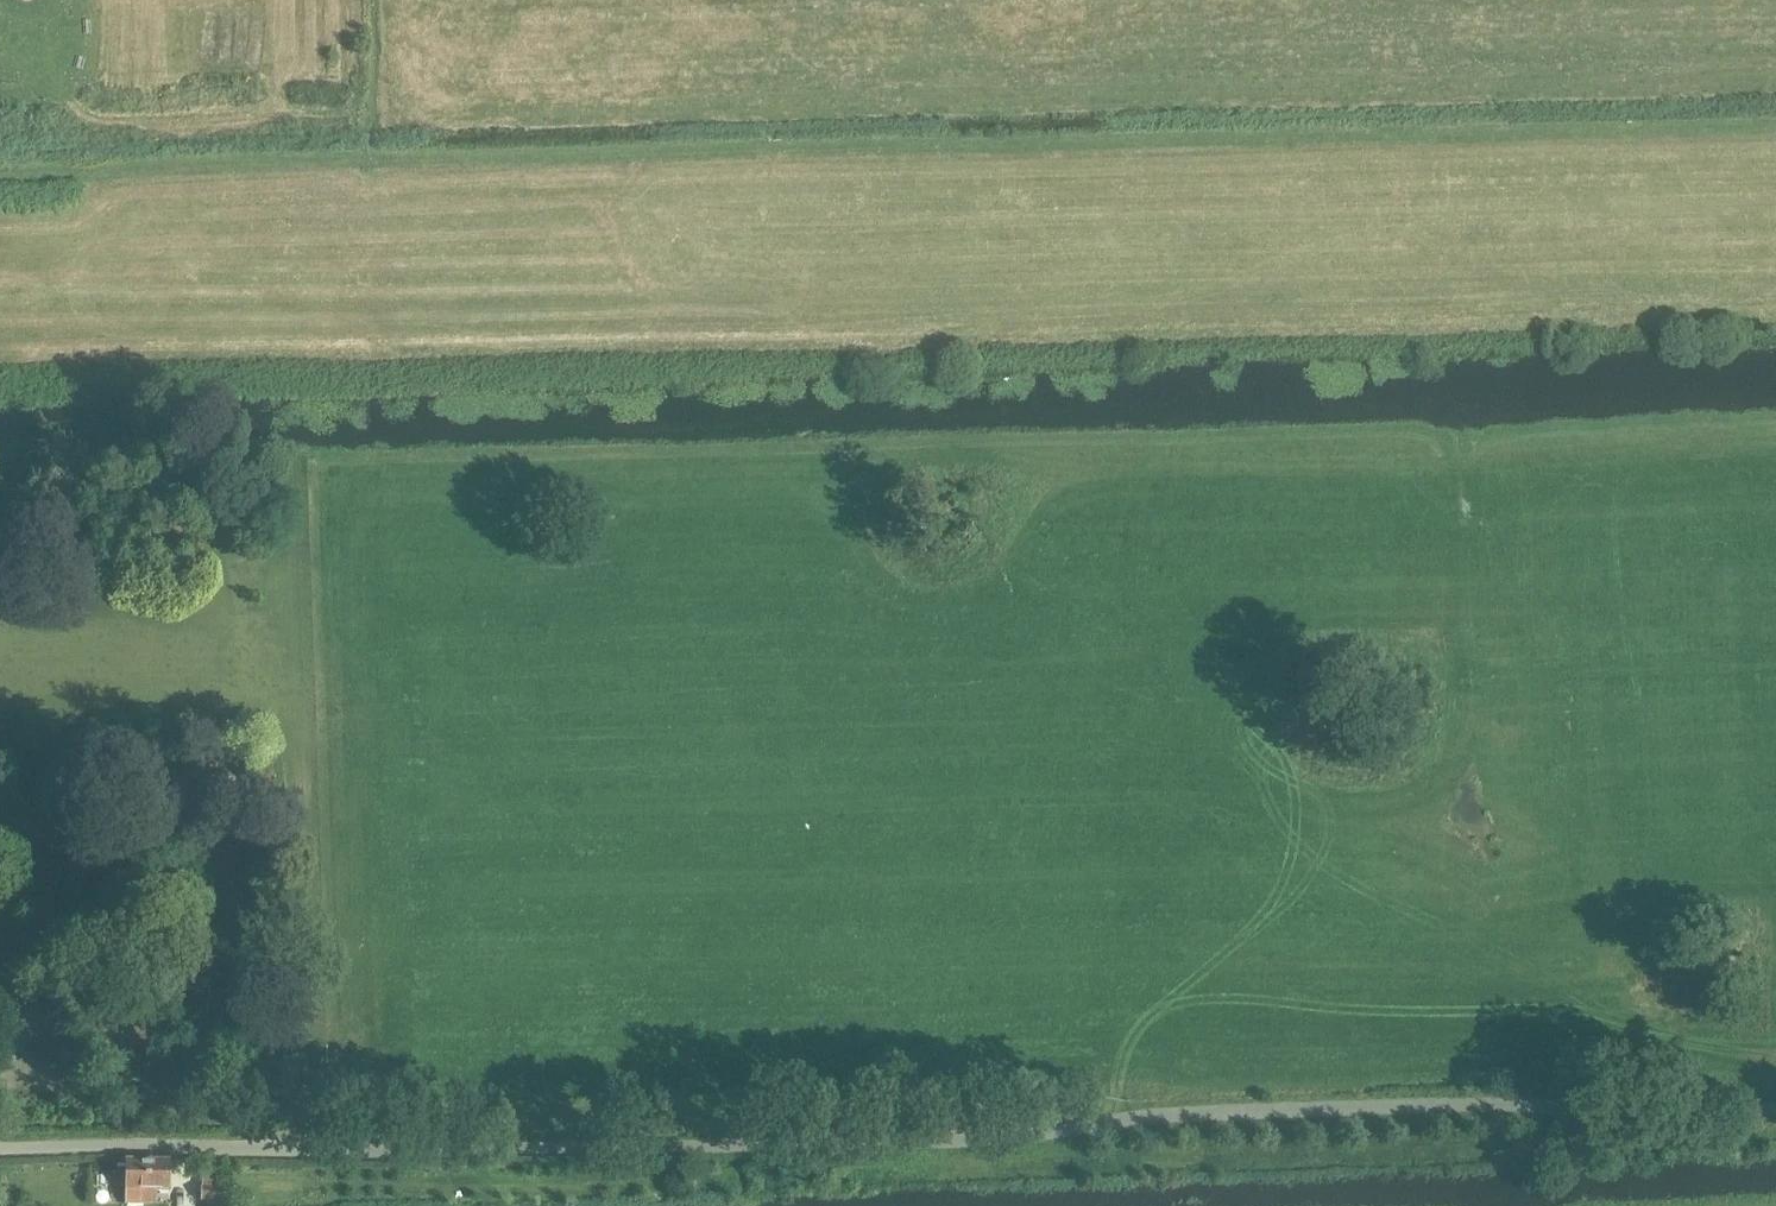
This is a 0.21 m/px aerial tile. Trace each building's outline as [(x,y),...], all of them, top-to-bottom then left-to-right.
[(169,1192),(169,1168),(162,1168),(162,1161),(129,1160),(128,1204),(161,1204),(161,1192),(169,1192)] [(200,1199),(204,1199),(222,1200),(222,1175),(222,1174),(222,1170),(222,1168),(222,1162),(195,1161),(195,1162),(195,1174),(195,1180),(194,1182),(195,1182),(200,1182),(200,1199)]
